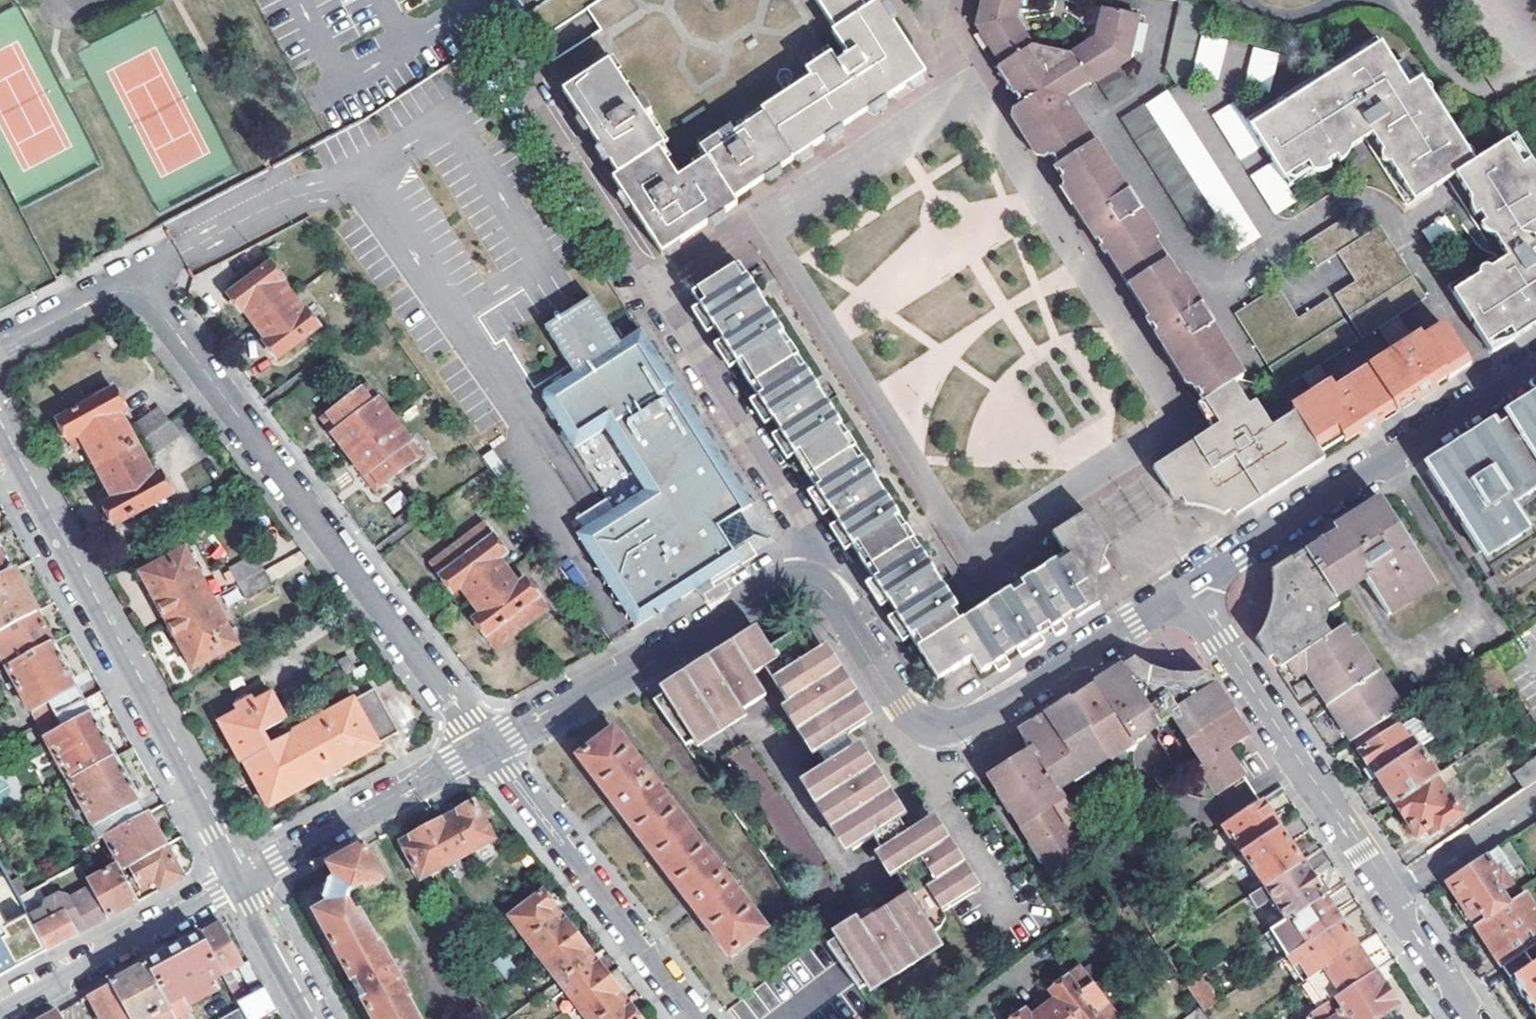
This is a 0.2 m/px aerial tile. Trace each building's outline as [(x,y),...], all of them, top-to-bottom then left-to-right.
[(846,127),(869,113),(844,76),(836,65),(849,56),(834,34),(837,32),(816,0),(598,0),(586,8),(600,30),(591,37),(608,62),(635,103),(642,98),(651,112),(644,116),(664,146),(658,149),(676,179),(707,160),(698,148),(730,127),(734,133),(762,115),(760,112),(793,90),(813,77),(846,127)] [(837,32),(834,34),(849,56),(836,65),(844,76),(869,113),(926,76),(880,4),(885,0),(816,0),(837,32)] [(1100,7),(1094,36),(1068,54),(1029,47),(1011,20),(1015,0),(980,0),(975,23),(1001,63),(1003,62),(1018,85),(1012,90),(1021,104),(1013,109),(1029,134),(1044,157),(1050,153),(1055,161),(1055,166),(1067,185),(1063,188),(1076,207),(1080,205),(1086,214),(1092,224),(1088,226),(1106,254),(1113,250),(1154,315),(1147,320),(1164,345),(1167,344),(1173,353),(1180,364),(1177,366),(1191,388),(1196,387),(1205,402),(1234,383),(1243,378),(1221,344),(1225,342),(1183,278),(1181,274),(1176,277),(1151,237),(1156,234),(1130,194),(1128,195),(1062,92),(1086,77),(1089,81),(1095,77),(1110,101),(1132,87),(1117,63),(1126,57),(1134,14),(1100,7)] [(1186,0),(1183,0),(1169,70),(1177,84),(1194,74),(1208,4),(1186,0)] [(1001,63),(975,23),(973,34),(995,67),(997,66),(1001,63)] [(1396,185),(1436,159),(1447,177),(1496,251),(1448,282),(1487,341),(1510,326),(1516,335),(1535,322),(1535,167),(1529,156),(1521,161),(1506,138),(1474,159),(1420,76),(1415,79),(1406,85),(1393,64),(1375,37),(1247,119),(1263,144),(1276,163),(1292,188),(1315,173),(1328,165),(1338,159),(1351,150),(1367,140),(1396,185)] [(1230,44),(1210,39),(1201,76),(1221,81),(1230,44)] [(1284,58),(1262,52),(1253,89),(1275,94),(1284,58)] [(1401,58),(1393,64),(1406,85),(1415,79),(1401,58)] [(753,188),(846,127),(813,77),(793,90),(760,112),(762,115),(734,133),(730,127),(698,148),(707,160),(676,179),(658,149),(664,146),(644,116),(651,112),(642,98),(635,103),(608,62),(562,92),(593,141),(616,178),(612,181),(660,256),(697,233),(738,206),(734,200),(753,188)] [(1018,85),(1003,62),(1001,63),(997,66),(1012,90),(1018,85)] [(1164,95),(1145,107),(1222,223),(1240,250),(1257,238),(1164,95)] [(1236,103),(1217,115),(1243,157),(1263,144),(1247,119),(1236,103)] [(1119,119),(1197,239),(1222,223),(1145,107),(1143,104),(1119,119)] [(1514,133),(1506,138),(1521,161),(1529,156),(1514,133)] [(1351,150),(1338,159),(1341,163),(1348,157),(1351,150)] [(1292,188),(1276,163),(1256,176),(1279,212),(1299,199),(1292,188)] [(1328,165),(1315,173),(1322,173),(1332,170),(1328,165)] [(1301,247),(1314,268),(1358,239),(1345,219),(1301,247)] [(1448,220),(1427,233),(1439,251),(1460,237),(1448,220)] [(1379,224),(1358,239),(1377,268),(1333,296),(1361,338),(1426,296),(1379,224)] [(239,313),(242,311),(253,326),(291,297),(280,283),(282,281),(269,261),(226,294),(239,313)] [(973,657),(983,671),(1031,641),(1066,619),(1076,613),(1078,618),(1089,611),(1100,603),(1099,597),(1099,583),(1100,571),(1103,558),(1107,548),(1111,541),(1089,508),(1053,532),(974,582),(938,527),(769,263),(749,276),(741,264),(694,294),(710,317),(771,413),(827,501),(869,568),(875,576),(887,596),(940,678),(973,657)] [(1233,315),(1282,389),(1357,341),(1330,299),(1298,320),(1276,287),(1233,315)] [(261,341),(275,359),(317,328),(303,309),(300,311),(291,297),(253,326),(263,339),(261,341)] [(576,534),(637,625),(737,560),(730,549),(753,533),(746,521),(739,510),(750,503),(741,488),(735,488),(729,479),(732,475),(726,464),(719,463),(714,455),(717,450),(711,441),(705,442),(700,432),(702,429),(696,418),(690,418),(685,410),(687,405),(670,377),(664,378),(659,369),(661,363),(656,355),(650,355),(644,346),(646,340),(639,329),(618,343),(589,297),(544,326),(573,373),(564,377),(565,384),(556,388),(551,387),(543,390),(541,399),(545,404),(551,405),(557,414),(554,419),(559,427),(565,427),(569,433),(567,437),(572,447),(604,427),(643,489),(576,534)] [(1195,439),(1153,467),(1172,494),(1186,494),(1198,495),(1212,498),(1227,504),(1233,507),(1257,492),(1260,499),(1285,483),(1281,476),(1319,452),(1316,448),(1338,433),(1343,441),(1356,433),(1358,436),(1366,431),(1374,426),(1369,417),(1410,390),(1416,400),(1425,394),(1433,388),(1431,384),(1443,376),(1441,373),(1466,357),(1446,327),(1423,342),(1421,338),(1335,392),(1329,384),(1291,408),(1294,413),(1271,427),(1255,402),(1248,406),(1234,383),(1205,402),(1212,414),(1222,429),(1198,444),(1195,439)] [(392,420),(366,384),(342,402),(369,437),(392,420)] [(83,444),(96,467),(135,445),(117,413),(124,410),(113,390),(56,421),(73,450),(83,444)] [(342,402),(320,418),(347,454),(369,437),(342,402)] [(1479,552),(1489,546),(1494,554),(1518,538),(1513,530),(1526,522),(1515,505),(1535,491),(1535,402),(1428,471),(1453,512),(1479,552)] [(167,423),(157,409),(134,426),(144,439),(167,423)] [(396,473),(419,455),(392,420),(369,437),(396,473)] [(177,437),(167,423),(144,439),(154,453),(177,437)] [(347,454),(375,489),(396,473),(369,437),(347,454)] [(97,495),(113,525),(170,494),(160,473),(153,478),(135,445),(96,467),(108,488),(97,495)] [(384,500),(392,513),(408,503),(401,490),(384,500)] [(1272,658),(1281,671),(1291,664),(1298,672),(1305,671),(1322,699),(1326,705),(1350,741),(1352,740),(1391,715),(1398,710),(1375,674),(1352,639),(1348,641),(1341,629),(1333,634),(1328,624),(1329,611),(1338,606),(1334,599),(1365,580),(1387,616),(1411,601),(1405,591),(1429,577),(1411,548),(1415,541),(1410,532),(1402,533),(1381,500),(1345,523),(1334,530),(1336,534),(1306,554),(1295,561),(1292,557),(1274,569),(1275,577),(1275,584),(1275,595),(1273,607),(1268,622),(1261,635),(1257,640),(1270,660),(1272,658)] [(482,524),(455,544),(488,586),(507,572),(498,559),(504,553),(482,524)] [(1334,530),(1292,557),(1295,561),(1306,554),(1336,534),(1334,530)] [(140,574),(166,622),(224,590),(197,543),(140,574)] [(451,593),(459,587),(469,600),(488,586),(455,544),(429,563),(451,593)] [(13,570),(0,546),(0,578),(13,570)] [(262,570),(254,555),(229,568),(237,583),(262,570)] [(1,630),(36,612),(13,570),(0,578),(0,631),(1,630)] [(270,585),(262,570),(237,583),(245,598),(270,585)] [(521,629),(547,609),(525,579),(516,585),(507,572),(488,586),(521,629)] [(1435,586),(1429,577),(1405,591),(1411,601),(1435,586)] [(495,649),(521,629),(488,586),(469,600),(479,612),(472,618),(495,649)] [(166,622),(192,669),(250,637),(224,590),(166,622)] [(1,630),(18,661),(53,642),(36,612),(1,630)] [(1345,627),(1341,629),(1348,641),(1352,639),(1345,627)] [(826,944),(858,990),(938,938),(934,932),(944,926),(947,917),(944,911),(973,892),(956,863),(961,860),(963,856),(959,849),(956,844),(951,843),(945,846),(927,818),(906,830),(881,789),(887,784),(882,775),(879,769),(870,774),(845,734),(865,721),(846,692),(855,686),(850,679),(845,672),(837,676),(819,648),(810,653),(796,629),(769,645),(760,631),(684,680),(653,700),(685,745),(766,695),(753,673),(765,665),(825,762),(805,773),(851,848),(872,835),(907,892),(870,916),(826,944)] [(6,668),(37,724),(84,700),(53,642),(18,661),(6,668)] [(1472,664),(1494,698),(1510,688),(1501,674),(1487,654),(1472,664)] [(989,775),(1053,877),(1085,856),(1054,806),(1062,799),(1056,789),(1107,756),(1108,757),(1134,741),(1133,738),(1171,714),(1201,763),(1197,765),(1215,793),(1241,777),(1225,750),(1249,735),(1208,672),(1196,674),(1185,674),(1174,674),(1161,671),(1150,667),(1141,662),(1135,657),(1098,682),(1099,684),(1074,700),(1073,697),(1023,729),(1034,747),(997,770),(989,775)] [(1272,658),(1270,660),(1279,673),(1281,671),(1272,658)] [(1281,671),(1279,673),(1332,753),(1350,741),(1326,705),(1322,699),(1305,671),(1298,672),(1291,664),(1281,671)] [(238,713),(218,723),(240,764),(244,763),(268,807),(378,747),(377,744),(398,733),(374,689),(361,696),(354,683),(336,692),(342,705),(267,747),(259,735),(284,720),(270,695),(253,705),(250,699),(235,707),(238,713)] [(37,724),(69,782),(115,758),(84,700),(37,724)] [(1405,736),(1391,715),(1352,740),(1368,766),(1364,769),(1370,780),(1376,776),(1414,751),(1432,739),(1424,724),(1405,736)] [(612,731),(576,756),(614,807),(690,906),(727,955),(762,929),(612,731)] [(749,736),(725,753),(826,910),(849,897),(749,736)] [(1393,802),(1431,778),(1414,751),(1376,776),(1393,802)] [(1523,790),(1535,782),(1535,757),(1511,773),(1523,790)] [(69,782),(101,839),(106,837),(148,815),(115,758),(69,782)] [(1435,775),(1431,778),(1393,802),(1404,819),(1406,818),(1416,834),(1425,828),(1429,833),(1461,814),(1435,775)] [(1259,799),(1221,824),(1239,853),(1278,828),(1259,799)] [(470,852),(494,839),(473,803),(449,816),(470,852)] [(106,837),(122,868),(127,866),(164,846),(148,815),(106,837)] [(470,852),(449,816),(425,829),(445,866),(470,852)] [(1239,853),(1262,887),(1300,862),(1278,828),(1239,853)] [(399,843),(419,879),(445,866),(425,829),(399,843)] [(127,866),(140,888),(154,880),(159,889),(181,876),(164,846),(127,866)] [(406,999),(408,998),(378,946),(375,947),(358,914),(353,917),(344,900),(347,893),(362,885),(365,890),(382,881),(363,846),(327,866),(334,877),(327,881),(324,890),(321,899),(325,906),(312,912),(356,991),(372,1018),(416,1018),(406,999)] [(1497,847),(1445,881),(1459,903),(1456,905),(1465,920),(1469,917),(1471,920),(1480,914),(1484,920),(1505,906),(1502,899),(1516,891),(1506,874),(1512,869),(1497,847)] [(1262,887),(1246,896),(1253,907),(1265,899),(1279,923),(1322,896),(1300,862),(1262,887)] [(89,885),(107,917),(129,905),(135,901),(117,870),(89,885)] [(46,883),(17,898),(23,910),(54,893),(46,883)] [(58,903),(76,934),(83,931),(107,917),(89,885),(58,903)] [(509,916),(526,939),(559,914),(543,892),(509,916)] [(1523,895),(1505,906),(1484,920),(1475,926),(1501,966),(1524,951),(1535,943),(1535,915),(1523,895)] [(1279,923),(1263,934),(1280,959),(1339,920),(1322,896),(1279,923)] [(29,919),(46,951),(76,934),(58,903),(29,919)] [(526,939),(542,960),(575,935),(559,914),(526,939)] [(31,959),(46,951),(29,919),(26,915),(7,926),(0,930),(0,976),(31,959)] [(1280,959),(1296,984),(1305,979),(1356,945),(1339,920),(1280,959)] [(231,971),(244,964),(221,922),(216,925),(200,934),(223,977),(232,994),(240,990),(231,971)] [(217,993),(212,983),(223,977),(200,934),(160,956),(147,963),(178,1018),(179,1018),(190,1013),(188,1009),(217,993)] [(1374,966),(1388,960),(1378,934),(1363,940),(1374,966)] [(542,960),(558,982),(592,957),(575,935),(542,960)] [(1356,945),(1305,979),(1323,1007),(1374,973),(1356,945)] [(1509,978),(1532,963),(1524,951),(1501,966),(1509,978)] [(558,982),(574,1003),(607,978),(592,957),(558,982)] [(1532,963),(1509,978),(1535,1018),(1535,960),(1532,963)] [(147,963),(120,978),(112,982),(131,1018),(154,1018),(168,1011),(173,1018),(178,1018),(147,963)] [(1051,1018),(1065,1018),(1099,993),(1079,967),(1048,990),(1054,998),(1042,1007),(1051,1018)] [(243,975),(254,995),(265,988),(254,968),(243,975)] [(1313,1013),(1317,1018),(1373,1018),(1394,1004),(1374,973),(1323,1007),(1313,1013)] [(607,978),(574,1003),(586,1018),(600,1018),(625,1000),(607,978)] [(103,1018),(131,1018),(112,982),(89,994),(103,1018)] [(238,1004),(241,1010),(246,1018),(268,1018),(267,1018),(279,1012),(265,988),(254,995),(238,1004)] [(1194,997),(1203,1010),(1217,1001),(1209,989),(1194,997)] [(1118,1018),(1099,993),(1065,1018),(1117,1018),(1118,1018)] [(625,1000),(600,1018),(639,1018),(625,1000)] [(1012,1018),(1051,1018),(1042,1007),(1029,1017),(1024,1011),(1012,1018)] [(241,1010),(224,1018),(246,1018),(241,1010)]
